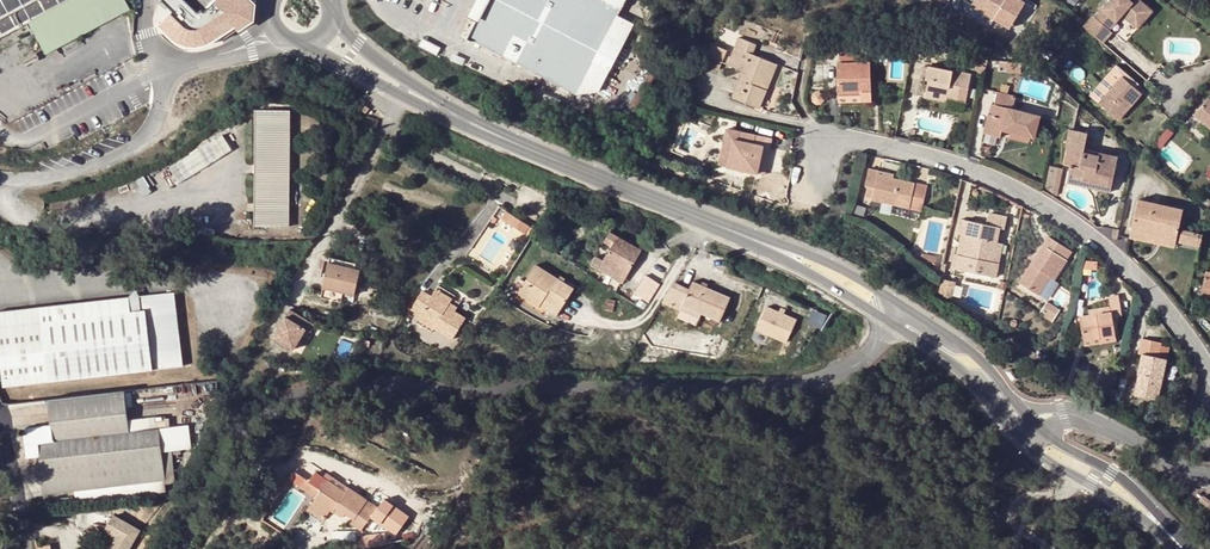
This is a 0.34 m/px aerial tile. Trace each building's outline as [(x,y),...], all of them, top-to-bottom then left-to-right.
[(33,34),(37,32),(31,20),(68,0),(0,0),(0,51),(33,34)] [(130,7),(127,0),(105,0),(84,10),(79,0),(68,0),(31,20),(37,32),(33,34),(46,55),(130,7)] [(84,10),(105,0),(79,0),(84,10)] [(249,0),(194,0),(228,34),(255,7),(249,0)] [(625,0),(488,0),(468,38),(576,94),(599,91),(610,69),(594,60),(625,0)] [(1024,2),(1022,0),(972,0),(970,4),(1009,27),(1024,2)] [(1082,27),(1101,43),(1110,33),(1108,31),(1121,16),(1136,29),(1151,12),(1137,0),(1134,0),(1131,3),(1127,0),(1110,0),(1094,19),(1091,16),(1082,27)] [(767,89),(762,87),(772,62),(753,54),(757,44),(739,37),(728,64),(743,70),(732,97),(759,108),(767,89)] [(727,50),(711,44),(705,54),(722,61),(727,50)] [(840,62),(859,62),(859,52),(840,52),(840,62)] [(966,64),(981,75),(985,68),(986,68),(987,60),(975,53),(966,64)] [(1021,72),(1021,62),(1002,61),(1002,68),(1007,68),(1007,71),(1021,72)] [(762,87),(767,89),(777,64),(772,62),(762,87)] [(860,92),(871,92),(871,62),(859,62),(840,62),(839,62),(839,96),(860,95),(860,92)] [(958,100),(959,94),(960,87),(968,88),(971,76),(927,66),(925,79),(928,80),(925,93),(947,98),(958,100)] [(1099,104),(1115,86),(1105,77),(1089,96),(1099,104)] [(1142,94),(1122,78),(1115,86),(1099,104),(1118,121),(1142,94)] [(968,88),(960,87),(959,94),(967,95),(968,88)] [(1013,108),(1016,96),(997,91),(994,104),(992,114),(988,113),(983,132),(1000,136),(1002,128),(1010,129),(1009,133),(1030,137),(1032,125),(1037,126),(1039,115),(1013,108)] [(860,95),(839,96),(839,101),(871,101),(871,92),(860,92),(860,95)] [(947,98),(925,93),(924,97),(946,102),(947,98)] [(1206,99),(1191,116),(1209,132),(1209,103),(1206,99)] [(362,103),(358,107),(365,114),(369,109),(362,103)] [(290,111),(255,110),(254,226),(288,227),(290,111)] [(1085,175),(1094,177),(1093,183),(1111,186),(1116,156),(1083,149),(1086,132),(1071,130),(1064,164),(1070,165),(1068,176),(1084,179),(1085,175)] [(1008,138),(1028,142),(1030,137),(1009,133),(1008,138)] [(758,172),(761,158),(767,159),(771,139),(756,135),(754,144),(738,140),(732,167),(758,172)] [(732,167),(738,140),(733,139),(727,166),(732,167)] [(761,158),(758,172),(764,174),(767,159),(761,158)] [(867,186),(873,187),(872,197),(871,200),(893,205),(921,212),(926,186),(893,179),(877,175),(878,170),(879,168),(869,166),(865,185),(867,186)] [(1063,169),(1050,166),(1047,183),(1045,189),(1058,197),(1063,169)] [(878,170),(877,175),(893,179),(894,174),(878,170)] [(1067,182),(1092,187),(1093,183),(1094,177),(1085,175),(1084,179),(1068,176),(1067,182)] [(775,185),(766,188),(768,194),(778,190),(775,185)] [(1131,232),(1175,241),(1182,208),(1138,199),(1131,232)] [(892,210),(893,205),(871,200),(870,205),(892,210)] [(502,220),(514,229),(519,221),(507,212),(502,220)] [(986,225),(964,220),(961,235),(966,236),(963,256),(957,255),(954,268),(996,277),(999,263),(993,262),(997,243),(1000,228),(1005,229),(1007,218),(988,214),(986,225)] [(525,236),(530,229),(519,221),(514,229),(525,236)] [(1179,242),(1199,246),(1202,233),(1182,229),(1179,242)] [(597,241),(603,244),(609,248),(614,239),(603,231),(597,241)] [(1175,241),(1131,232),(1129,237),(1174,247),(1175,241)] [(1066,261),(1061,258),(1067,249),(1048,237),(1042,245),(1047,247),(1041,256),(1037,254),(1019,281),(1039,293),(1050,276),(1055,279),(1066,261)] [(634,252),(614,239),(609,248),(603,244),(596,254),(590,250),(585,259),(590,262),(594,257),(619,274),(620,274),(634,252)] [(993,262),(999,263),(1003,244),(997,243),(993,262)] [(1047,247),(1042,245),(1037,254),(1041,256),(1047,247)] [(1061,258),(1066,261),(1072,252),(1067,249),(1061,258)] [(937,258),(922,255),(920,262),(935,265),(937,258)] [(359,271),(360,265),(324,257),(323,262),(327,263),(359,271)] [(594,257),(590,262),(616,279),(619,274),(594,257)] [(322,288),(353,295),(359,271),(327,263),(322,288)] [(518,293),(540,307),(544,301),(560,311),(574,290),(536,265),(518,293)] [(636,294),(649,302),(659,285),(647,277),(636,294)] [(951,296),(956,282),(943,277),(938,292),(951,296)] [(679,285),(674,282),(661,303),(669,306),(679,285)] [(679,285),(669,306),(680,310),(682,306),(701,314),(720,322),(730,299),(692,282),(689,289),(679,285)] [(1052,299),(1065,304),(1070,291),(1057,286),(1052,299)] [(453,299),(436,289),(433,293),(450,303),(453,299)] [(130,296),(132,308),(142,307),(141,295),(136,290),(130,296)] [(175,291),(141,295),(142,307),(132,308),(130,296),(0,310),(0,354),(4,386),(186,366),(175,291)] [(466,319),(454,312),(447,307),(450,303),(433,293),(430,297),(422,292),(410,310),(420,316),(436,325),(434,329),(452,341),(466,319)] [(1121,314),(1118,295),(1109,297),(1110,306),(1111,311),(1089,315),(1080,317),(1084,345),(1115,340),(1112,316),(1121,314)] [(540,307),(556,318),(560,311),(544,301),(540,307)] [(1060,309),(1047,301),(1039,313),(1051,322),(1060,309)] [(447,307),(454,312),(457,307),(450,303),(447,307)] [(682,306),(680,310),(699,319),(701,314),(682,306)] [(1089,315),(1111,311),(1110,306),(1089,309),(1089,315)] [(779,313),(768,308),(757,331),(786,344),(796,321),(784,316),(779,313)] [(284,319),(289,322),(295,313),(290,309),(284,319)] [(808,324),(819,329),(829,317),(814,311),(808,324)] [(315,325),(295,313),(289,322),(284,319),(273,337),(293,350),(306,329),(311,332),(315,325)] [(436,325),(420,316),(417,320),(434,329),(436,325)] [(1162,343),(1142,338),(1139,353),(1140,353),(1136,374),(1138,374),(1134,393),(1159,399),(1167,359),(1166,359),(1158,357),(1161,345),(1162,343)] [(1166,359),(1169,347),(1161,345),(1158,357),(1166,359)] [(217,382),(172,381),(172,399),(201,400),(201,399),(217,399),(217,382)] [(162,448),(160,430),(155,431),(140,432),(139,420),(131,421),(128,395),(51,405),(54,430),(27,432),(30,459),(43,458),(46,495),(165,481),(165,474),(162,448)] [(139,420),(140,432),(155,431),(154,419),(139,420)] [(162,448),(173,447),(192,444),(190,427),(160,430),(162,448)] [(173,447),(162,448),(165,474),(176,472),(173,447)] [(322,492),(323,489),(307,479),(302,486),(318,497),(322,492)] [(323,489),(322,492),(329,507),(335,511),(338,507),(346,512),(356,519),(353,523),(363,530),(375,511),(366,504),(368,500),(351,488),(348,492),(330,480),(323,489)] [(329,507),(322,492),(318,497),(316,500),(329,507)] [(1208,508),(1209,505),(1209,501),(1203,496),(1199,502),(1208,508)] [(396,506),(410,511),(413,502),(399,497),(396,506)] [(346,512),(338,507),(335,511),(343,517),(346,512)] [(140,530),(114,515),(113,517),(105,512),(97,511),(94,521),(108,526),(106,529),(116,536),(108,548),(129,548),(140,530)] [(372,547),(372,540),(372,539),(358,542),(345,542),(345,543),(345,547),(372,547)]
